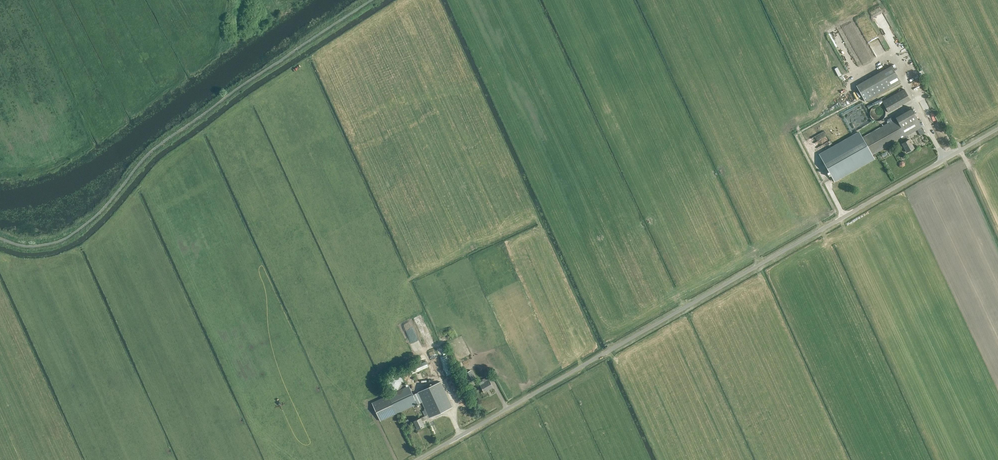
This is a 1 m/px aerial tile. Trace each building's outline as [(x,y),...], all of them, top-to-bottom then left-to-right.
[(870,83),(883,77),(880,69),(866,76),(870,83)] [(882,101),(888,112),(910,100),(904,89),(882,101)] [(924,97),(928,107),(932,105),(928,96),(924,97)] [(864,101),(841,110),(843,117),(846,115),(850,126),(854,125),(850,114),(855,112),(857,117),(863,115),(862,113),(868,111),(864,101)] [(885,110),(883,108),(882,107),(880,106),(878,105),(875,106),(873,107),(872,108),(870,110),(870,112),(870,115),(871,117),(872,119),(874,120),(876,121),(879,121),(881,120),(883,119),(884,117),(885,115),(885,112),(885,110)] [(896,118),(862,137),(859,131),(819,154),(834,182),(874,159),(872,155),(901,139),(903,142),(901,144),(906,152),(914,148),(909,139),(908,140),(906,136),(922,127),(911,109),(895,118),(896,118)] [(827,130),(813,136),(818,146),(831,140),(827,130)] [(410,369),(412,374),(428,367),(426,362),(425,360),(423,361),(423,363),(410,369)] [(464,374),(469,382),(476,379),(471,370),(464,374)] [(402,385),(403,382),(402,380),(401,378),(400,376),(397,375),(395,375),(393,375),(390,376),(389,378),(388,380),(387,382),(388,385),(389,387),(390,389),(393,390),(395,390),(397,390),(400,389),(401,387),(402,385)] [(479,383),(480,385),(484,392),(493,387),(489,381),(492,379),(490,375),(482,379),(483,381),(479,383)] [(409,386),(388,395),(372,403),(380,421),(417,404),(422,402),(426,411),(423,412),(425,416),(421,418),(414,421),(417,429),(424,426),(422,421),(452,407),(440,382),(417,392),(413,394),(409,386)] [(467,403),(461,406),(464,412),(470,410),(467,403)]
